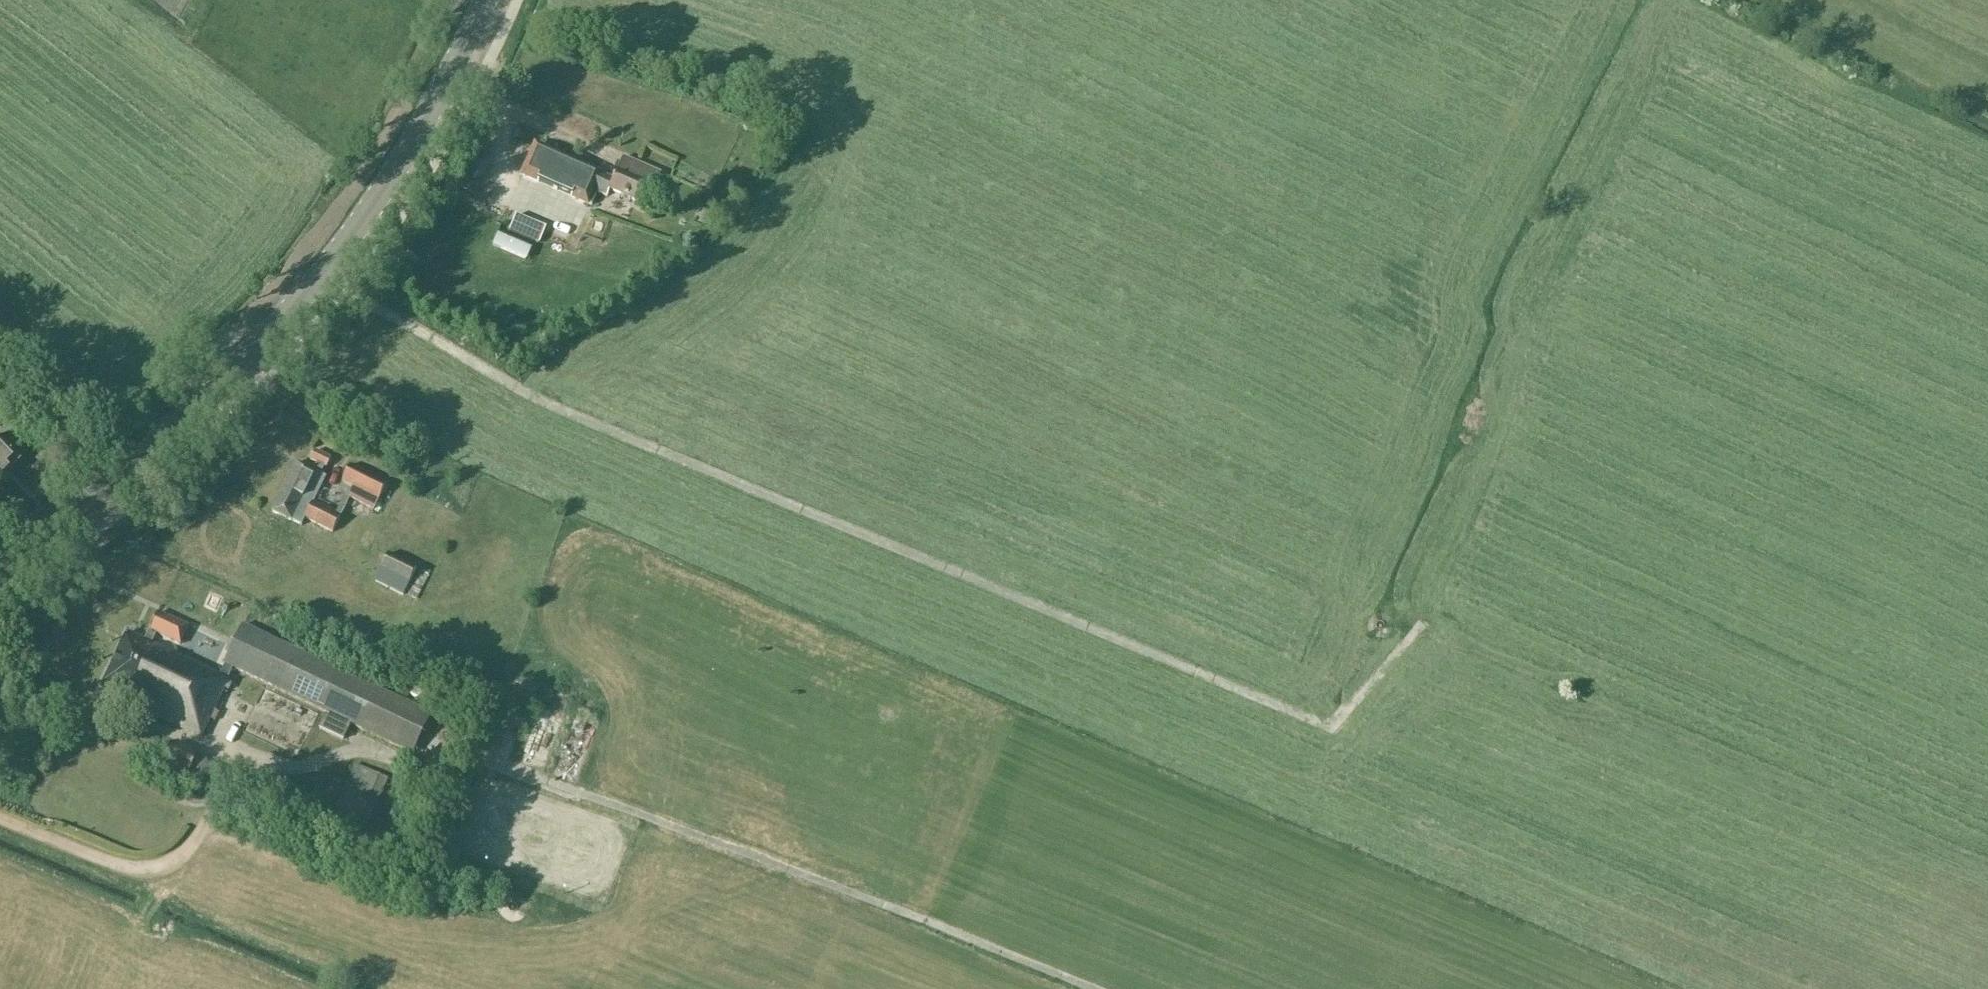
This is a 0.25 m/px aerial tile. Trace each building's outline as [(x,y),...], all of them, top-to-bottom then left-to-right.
[(607,197),(609,191),(646,207),(660,174),(623,157),(613,180),(540,148),(528,177),(548,186),(549,185),(592,204),(597,192),(607,197)] [(534,218),(557,227),(566,203),(544,194),(534,218)] [(545,227),(516,215),(509,231),(538,243),(545,227)] [(20,460),(0,440),(0,480),(20,460)] [(326,468),(330,459),(314,451),(310,460),(317,463),(313,471),(296,463),(272,511),(291,521),(291,520),(301,525),(305,518),(332,532),(340,516),(313,502),(325,477),(320,475),(324,467),(326,468)] [(347,497),(373,510),(386,484),(350,465),(342,481),(353,486),(347,497)] [(416,567),(388,554),(375,581),(403,595),(416,567)] [(422,565),(405,598),(415,603),(432,570),(422,565)] [(149,630),(144,641),(127,632),(100,690),(104,692),(100,699),(102,703),(110,707),(114,706),(117,698),(200,737),(209,719),(214,721),(218,712),(213,710),(223,688),(228,690),(231,683),(227,681),(227,680),(232,668),(326,713),(319,728),(343,740),(350,724),(412,753),(430,714),(243,625),(225,665),(220,676),(150,643),(155,633),(180,644),(188,627),(158,612),(149,630)] [(409,687),(405,696),(421,702),(424,693),(409,687)] [(199,753),(176,744),(167,761),(173,764),(167,777),(176,781),(205,793),(217,768),(196,760),(199,753)] [(374,809),(387,778),(354,765),(341,794),(323,838),(357,851),(374,809)] [(327,787),(318,805),(300,797),(303,790),(263,771),(255,788),(249,785),(239,804),(234,802),(231,811),(253,820),(257,810),(315,836),(324,818),(327,819),(339,793),(327,787)]
